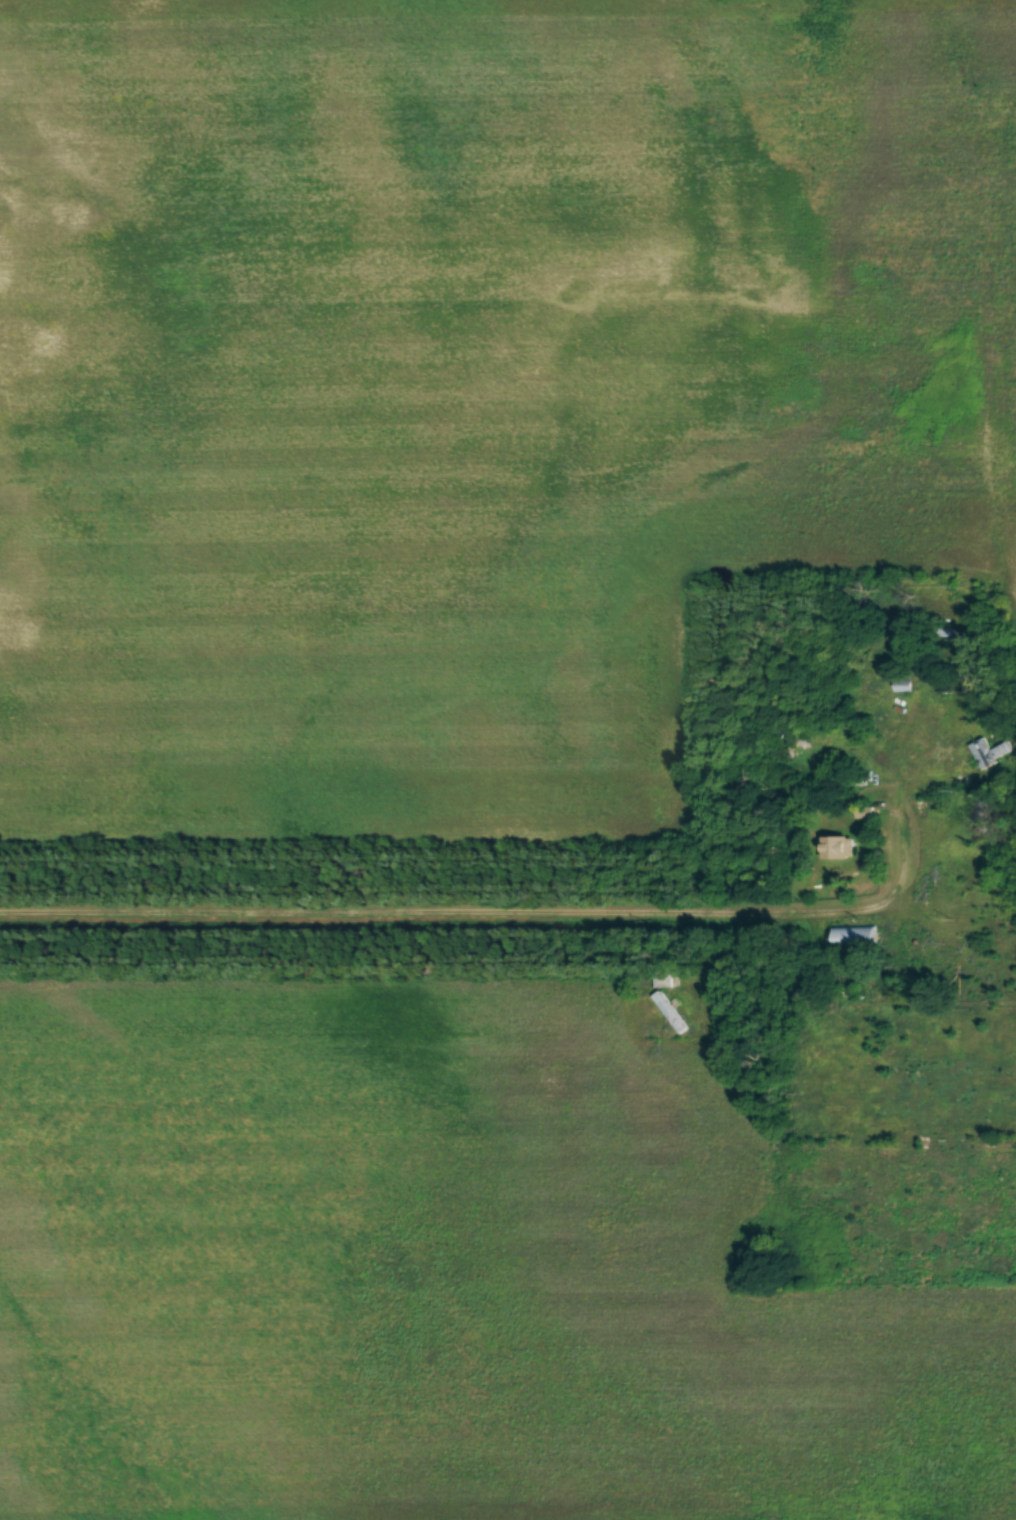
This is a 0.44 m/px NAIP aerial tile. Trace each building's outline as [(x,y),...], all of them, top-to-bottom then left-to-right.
[(924,631),(959,642),(962,633),(926,623),(924,631)] [(990,751),(983,737),(969,745),(982,771),(997,763),(996,760),(1012,751),(1008,742),(990,751)] [(821,836),(821,859),(852,859),(852,836),(821,836)] [(832,927),(832,948),(873,948),(873,927),(832,927)] [(670,987),(670,973),(653,973),(653,987),(670,987)] [(651,996),(678,1034),(685,1029),(659,990),(651,996)]
